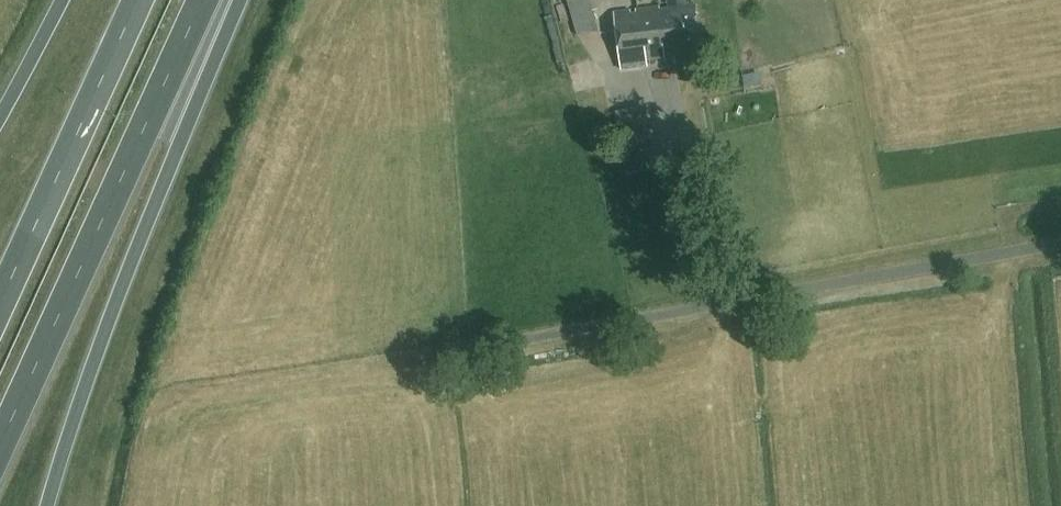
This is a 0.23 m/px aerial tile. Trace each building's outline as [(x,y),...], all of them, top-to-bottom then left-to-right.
[(595,0),(566,0),(577,35),(597,30),(592,9),(597,8),(595,0)] [(658,9),(615,15),(621,63),(672,57),(673,64),(701,61),(694,4),(658,9)]
